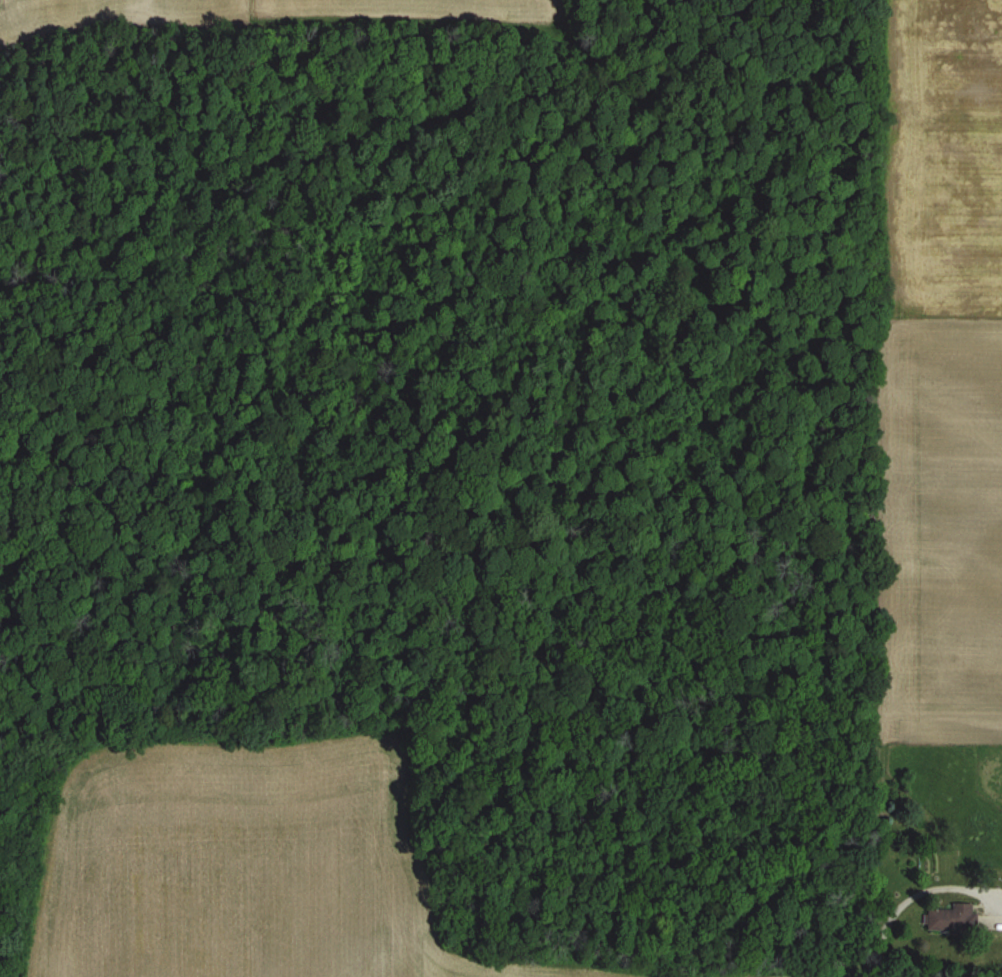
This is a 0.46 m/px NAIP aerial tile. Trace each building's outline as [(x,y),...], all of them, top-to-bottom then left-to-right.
[(973,932),(973,903),(951,903),(951,908),(927,908),(927,932),(973,932)]
